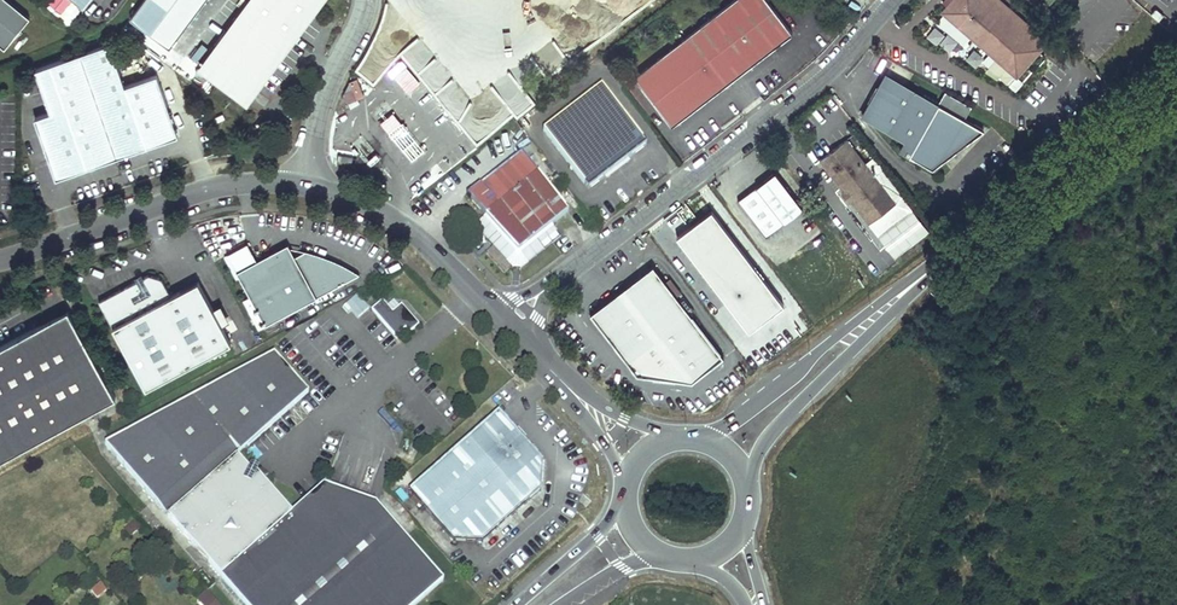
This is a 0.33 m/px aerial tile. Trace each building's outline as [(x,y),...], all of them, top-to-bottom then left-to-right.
[(31,17),(9,0),(0,0),(0,44),(6,48),(31,17)] [(83,10),(91,0),(71,0),(83,10)] [(128,20),(168,49),(204,0),(142,0),(128,20)] [(203,66),(248,99),(315,9),(322,0),(253,0),(203,66)] [(427,16),(456,0),(419,0),(427,16)] [(701,27),(740,71),(791,33),(765,0),(735,0),(701,27)] [(950,3),(1024,67),(1043,46),(1039,43),(1041,40),(1028,27),(1024,32),(986,0),(953,0),(950,3)] [(1024,32),(1028,27),(1030,25),(1000,0),(986,0),(1024,32)] [(1024,67),(950,3),(942,13),(1016,76),(1024,67)] [(385,22),(399,44),(427,26),(413,4),(385,22)] [(701,27),(635,78),(671,125),(740,71),(701,27)] [(936,45),(943,33),(932,27),(925,38),(936,45)] [(404,50),(416,64),(434,48),(421,35),(404,50)] [(31,120),(53,181),(175,138),(153,76),(122,88),(106,46),(32,72),(46,115),(31,120)] [(1049,52),(1043,46),(1024,67),(1016,76),(1023,82),(1049,52)] [(887,78),(865,119),(908,143),(902,153),(935,171),(986,131),(966,121),(973,108),(947,93),(940,106),(887,78)] [(355,80),(347,83),(351,91),(342,95),(347,105),(363,98),(355,80)] [(600,88),(542,133),(587,191),(645,147),(600,88)] [(426,149),(387,100),(374,111),(412,160),(426,149)] [(898,204),(848,139),(820,160),(846,193),(853,202),(871,225),(898,204)] [(336,153),(335,161),(350,162),(351,154),(336,153)] [(569,214),(524,153),(468,195),(485,218),(473,227),(507,272),(515,273),(557,242),(547,230),(569,214)] [(778,175),(740,204),(768,241),(807,212),(778,175)] [(853,202),(846,193),(843,196),(849,204),(853,202)] [(710,212),(677,240),(747,332),(786,306),(710,212)] [(228,254),(266,325),(360,274),(348,267),(335,260),(321,255),(307,251),(296,257),(289,244),(257,260),(247,243),(228,254)] [(723,359),(653,267),(621,291),(589,315),(613,347),(623,360),(636,376),(651,378),(691,383),(692,383),(723,359)] [(198,282),(171,296),(162,279),(149,275),(99,302),(146,389),(231,344),(198,282)] [(618,288),(587,313),(589,315),(621,291),(618,288)] [(806,291),(792,302),(801,314),(816,303),(806,291)] [(357,320),(368,309),(356,295),(344,306),(357,320)] [(383,301),(372,311),(395,338),(405,330),(410,336),(420,326),(402,306),(394,313),(383,301)] [(69,308),(50,319),(54,325),(73,315),(69,308)] [(118,396),(73,315),(54,325),(50,319),(0,346),(0,461),(118,396)] [(589,315),(587,318),(610,349),(613,347),(589,315)] [(610,349),(606,353),(616,366),(620,362),(623,360),(613,347),(610,349)] [(193,547),(196,544),(212,562),(209,564),(244,604),(419,604),(446,582),(378,505),(325,484),(292,514),(257,474),(249,470),(238,457),(309,394),(275,355),(105,447),(193,547)] [(623,360),(620,362),(633,378),(636,376),(623,360)] [(691,383),(651,378),(651,381),(690,386),(691,383)] [(498,415),(408,494),(451,544),(481,546),(540,495),(542,464),(498,415)] [(251,466),(249,470),(257,474),(259,470),(251,466)] [(136,524),(126,527),(128,535),(139,532),(136,524)] [(96,600),(106,591),(100,583),(89,592),(96,600)] [(200,604),(219,604),(206,591),(196,601),(200,604)]
